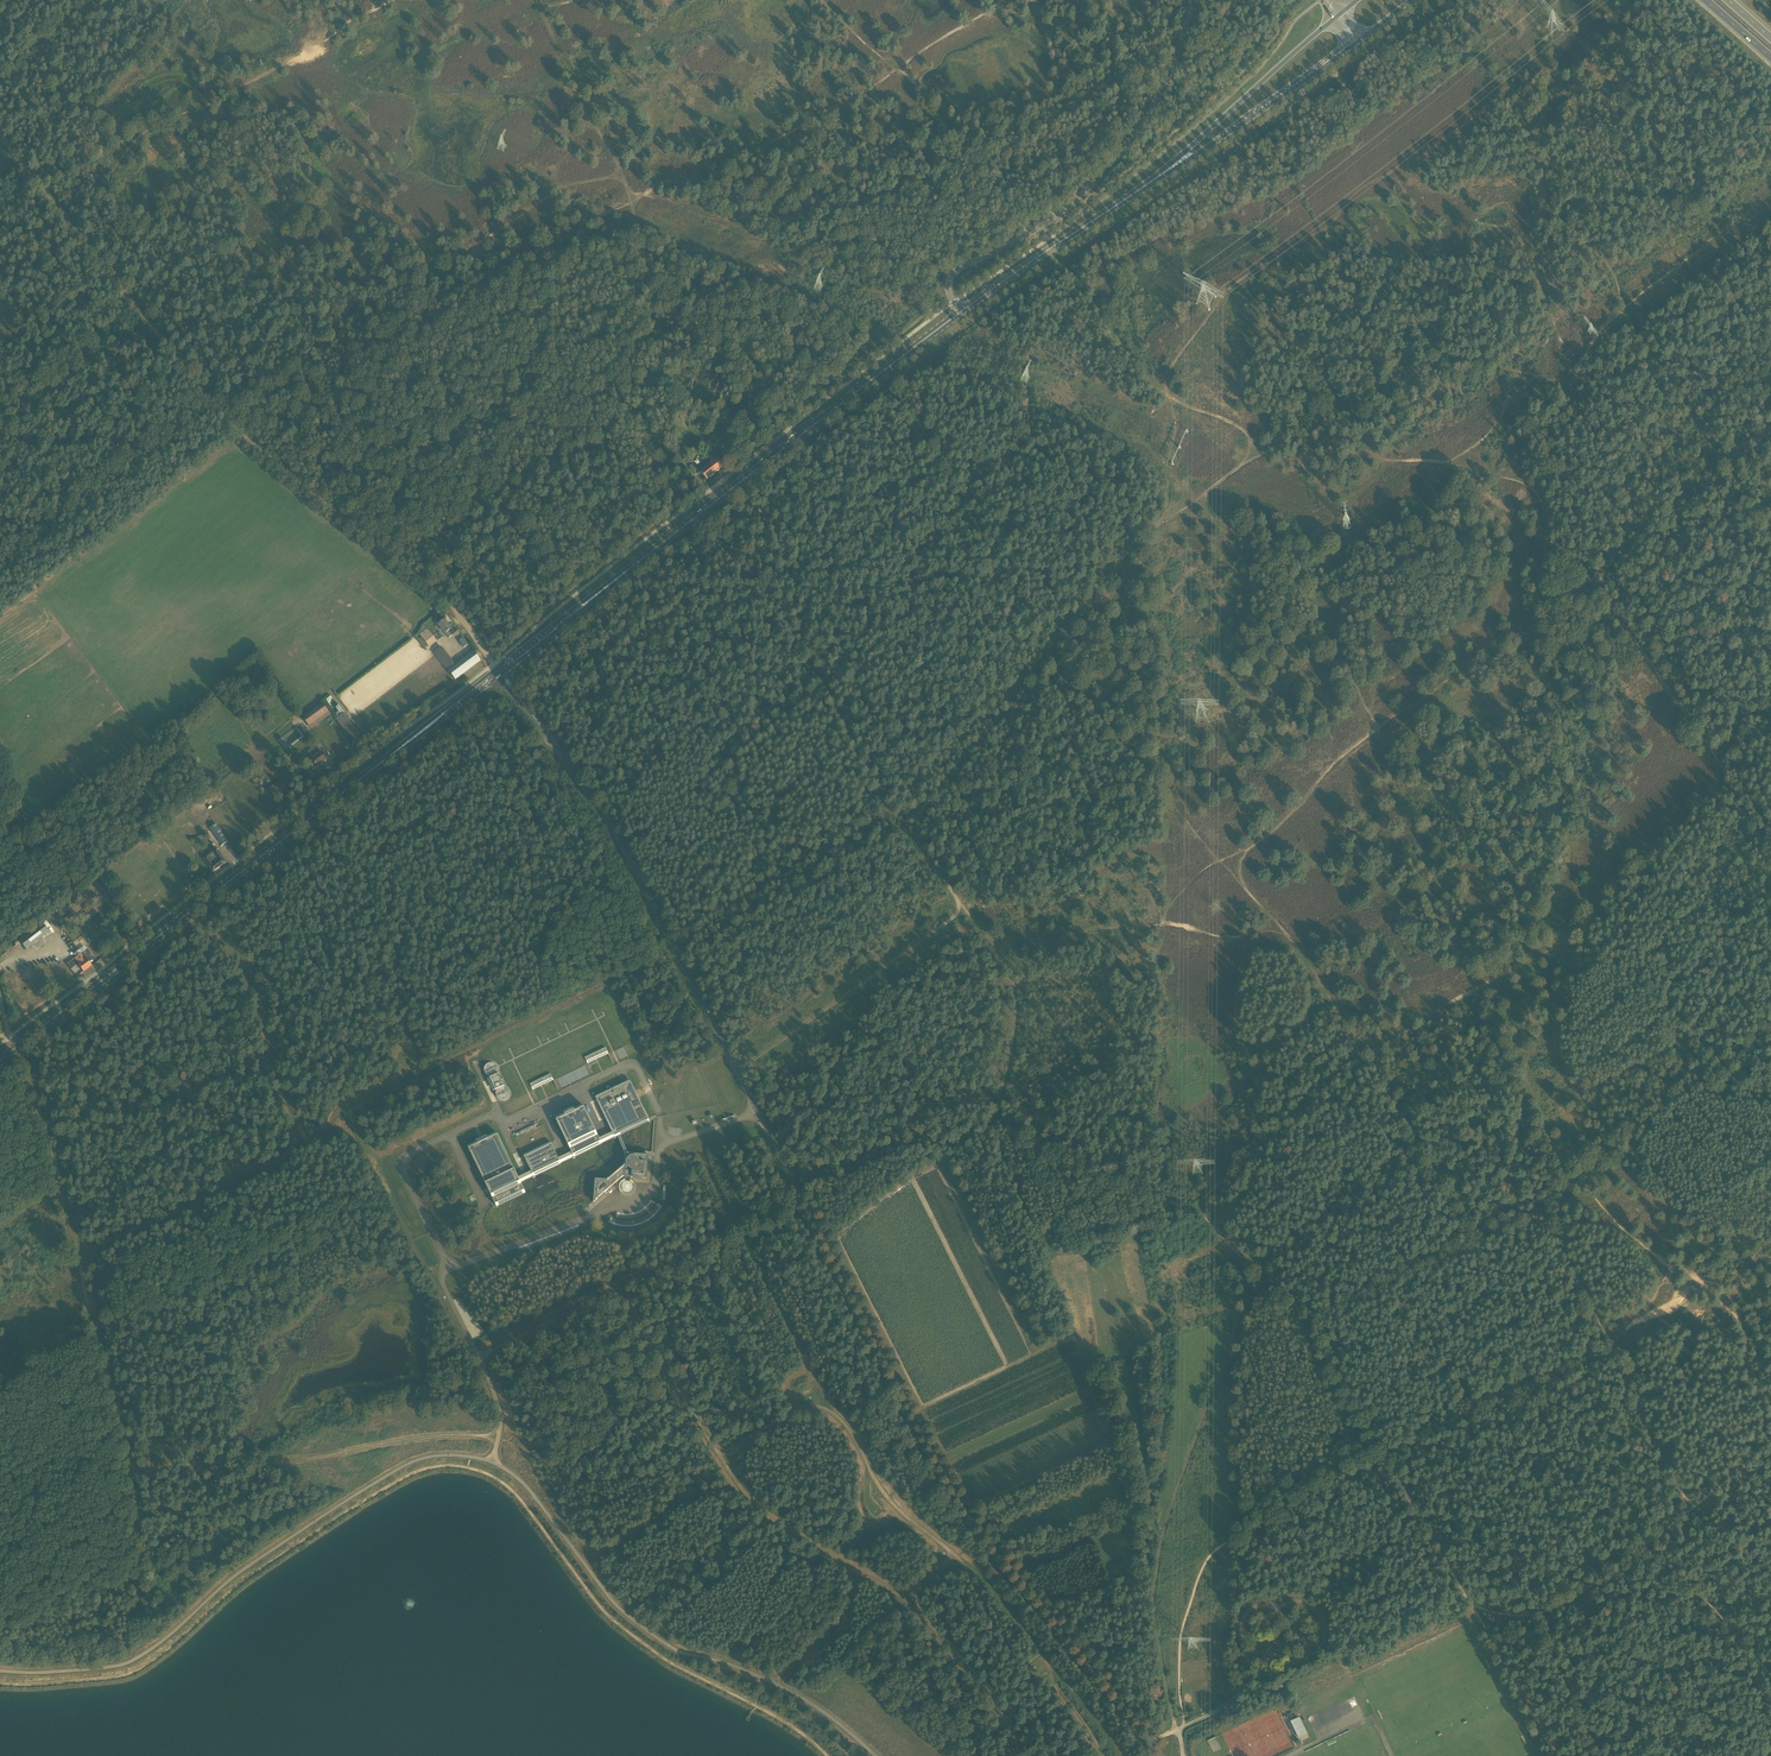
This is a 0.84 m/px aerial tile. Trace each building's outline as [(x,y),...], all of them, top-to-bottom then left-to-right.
[(712,445),(724,436),(719,430),(717,432),(716,431),(707,438),(712,445)] [(710,464),(716,472),(723,467),(716,459),(714,455),(711,457),(710,456),(708,458),(706,459),(710,464)] [(707,480),(716,472),(710,464),(707,467),(705,463),(702,466),(698,469),(707,480)] [(444,635),(448,639),(452,636),(449,631),(452,629),(442,616),(438,620),(436,621),(445,634),(444,635)] [(428,629),(420,635),(429,647),(437,642),(428,629)] [(459,641),(458,641),(463,648),(464,647),(469,644),(464,637),(459,641)] [(447,670),(455,663),(442,646),(433,653),(447,670)] [(455,680),(481,661),(481,660),(474,650),(448,670),(455,680)] [(329,712),(325,707),(322,703),(303,717),(310,726),(329,712)] [(364,740),(361,735),(344,713),(336,719),(356,745),(364,740)] [(312,759),(308,762),(314,770),(327,761),(317,746),(308,752),(312,759)] [(290,791),(287,786),(282,779),(270,787),(277,797),(287,791),(288,792),(290,791)] [(228,841),(225,837),(217,826),(211,830),(222,846),(228,841)] [(217,849),(204,858),(213,872),(226,862),(217,849)] [(93,908),(80,919),(84,923),(97,912),(93,908)] [(42,923),(19,940),(26,950),(49,932),(42,923)] [(4,959),(21,946),(17,941),(0,954),(0,962),(4,959)] [(86,958),(85,959),(81,953),(74,958),(79,964),(78,964),(83,972),(92,966),(86,958)] [(606,1048),(585,1057),(587,1061),(588,1063),(608,1053),(606,1048)] [(491,1077),(494,1076),(496,1075),(497,1073),(498,1071),(498,1069),(497,1066),(496,1065),(494,1063),(491,1063),(489,1063),(487,1064),(485,1065),(484,1068),(484,1070),(484,1072),(485,1074),(487,1076),(489,1077),(491,1077)] [(498,1074),(490,1077),(496,1089),(504,1085),(498,1074)] [(551,1074),(530,1084),(532,1088),(533,1090),(553,1080),(551,1074)] [(630,1181),(631,1177),(647,1179),(649,1155),(644,1155),(628,1155),(620,1135),(650,1121),(631,1082),(597,1099),(611,1129),(598,1135),(584,1107),(575,1111),(573,1108),(564,1112),(565,1116),(557,1120),(571,1149),(557,1155),(551,1142),(524,1154),(530,1167),(516,1174),(497,1132),(488,1136),(487,1135),(476,1140),(476,1142),(468,1146),(495,1204),(497,1207),(509,1201),(526,1194),(520,1182),(534,1175),(534,1176),(561,1164),(561,1163),(574,1156),(574,1157),(617,1137),(625,1156),(624,1166),(607,1180),(596,1179),(595,1190),(594,1202),(624,1177),(625,1177),(626,1182),(630,1181)] [(505,1102),(507,1101),(509,1100),(510,1097),(511,1095),(510,1093),(509,1091),(507,1089),(505,1088),(503,1088),(500,1089),(499,1090),(497,1092),(497,1094),(497,1097),(497,1099),(499,1101),(501,1102),(503,1102),(505,1102)] [(467,1308),(471,1305),(464,1294),(459,1298),(467,1308)] [(1260,1658),(1269,1661),(1273,1651),(1264,1647),(1260,1658)] [(1300,1717),(1291,1721),(1299,1737),(1308,1733),(1300,1717)]
